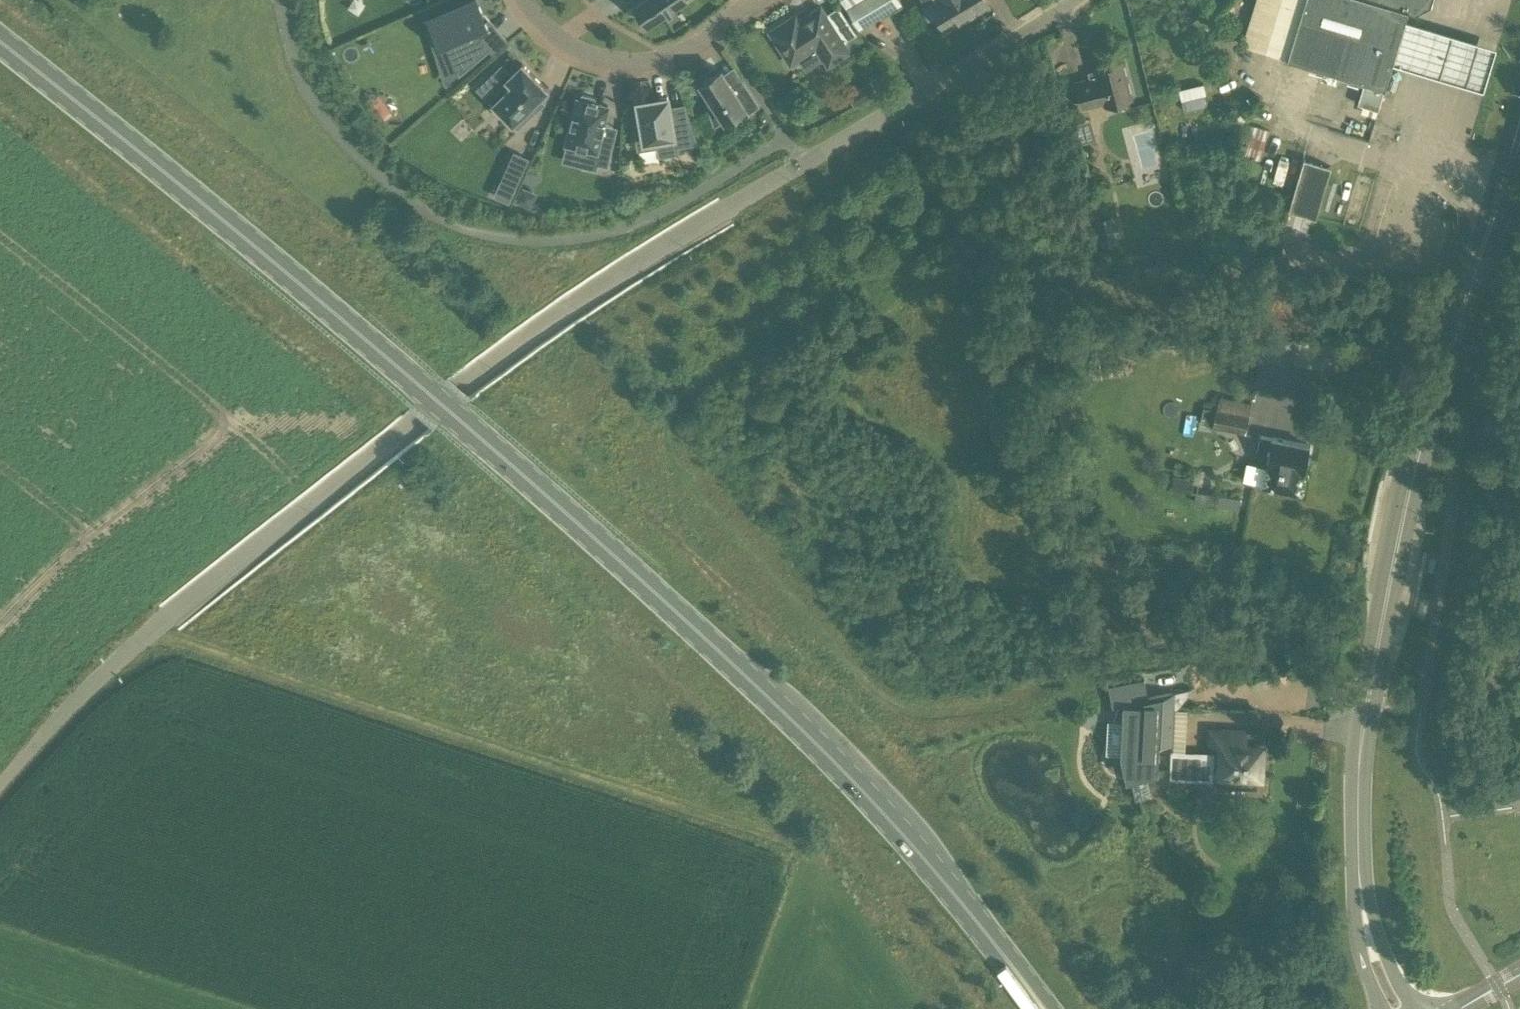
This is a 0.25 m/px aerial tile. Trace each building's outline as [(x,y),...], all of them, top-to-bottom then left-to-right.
[(426,16),(440,48),(446,45),(459,75),(490,49),(476,33),(491,26),(479,0),(462,0),(426,16)] [(678,7),(676,4),(682,0),(639,0),(634,3),(647,23),(664,12),(666,15),(678,7)] [(902,3),(900,0),(843,0),(860,28),(902,3)] [(967,19),(957,0),(936,0),(937,1),(932,4),(932,5),(925,9),(924,13),(929,21),(933,22),(940,18),(948,30),(967,19)] [(967,19),(989,5),(986,0),(957,0),(967,19)] [(1241,43),(1286,58),(1304,0),(1255,0),(1241,43)] [(1429,6),(1431,0),(1304,0),(1286,58),(1286,60),(1362,83),(1356,104),(1378,110),(1390,68),(1392,60),(1404,19),(1407,12),(1415,14),(1429,6)] [(771,31),(785,53),(791,62),(817,45),(830,64),(849,51),(821,7),(794,24),(793,23),(791,21),(789,21),(786,21),(785,21),(771,31)] [(1404,19),(1392,60),(1467,83),(1482,88),(1494,45),(1479,41),(1404,19)] [(1105,105),(1130,99),(1121,62),(1095,69),(1097,77),(1088,79),(1075,82),(1082,107),(1104,101),(1105,105)] [(517,129),(533,114),(538,109),(533,103),(548,89),(522,63),(507,78),(512,84),(493,102),(507,116),(506,117),(517,129)] [(732,85),(721,68),(700,83),(708,95),(705,97),(710,111),(716,107),(725,120),(745,107),(748,113),(760,105),(742,78),(732,85)] [(870,81),(859,88),(865,99),(877,93),(870,81)] [(594,102),(595,97),(582,94),(581,99),(578,98),(567,143),(586,148),(583,160),(607,165),(614,135),(602,132),(608,106),(594,102)] [(670,108),(668,96),(651,99),(651,100),(638,103),(642,124),(636,125),(639,147),(659,144),(658,138),(673,135),(674,144),(695,141),(683,106),(670,108)] [(1246,115),(1234,111),(1229,127),(1240,131),(1246,115)] [(1245,137),(1240,153),(1260,160),(1269,130),(1249,124),(1245,137)] [(1144,170),(1164,163),(1151,127),(1131,134),(1144,170)] [(515,187),(529,158),(514,151),(501,180),(515,187)] [(1315,217),(1331,166),(1304,158),(1294,191),(1288,209),(1315,217)] [(536,197),(533,191),(522,187),(516,202),(531,209),(536,197)] [(1103,246),(1116,243),(1111,218),(1098,221),(1103,246)] [(1245,433),(1252,402),(1219,396),(1216,409),(1203,407),(1200,423),(1245,433)] [(1299,492),(1308,446),(1260,435),(1256,451),(1271,454),(1264,484),(1299,492)] [(1191,493),(1194,479),(1174,475),(1171,489),(1191,493)] [(1238,508),(1240,498),(1196,491),(1195,501),(1238,508)] [(1428,553),(1425,568),(1434,569),(1436,554),(1428,553)] [(1430,596),(1419,594),(1415,615),(1426,617),(1430,596)] [(1122,702),(1148,696),(1144,677),(1108,685),(1112,706),(1122,704),(1122,702)] [(1148,696),(1122,702),(1122,704),(1126,719),(1127,719),(1125,752),(1131,778),(1146,775),(1158,772),(1161,744),(1174,744),(1175,707),(1176,690),(1148,696)] [(1207,729),(1207,744),(1218,744),(1221,744),(1220,777),(1220,787),(1258,789),(1258,776),(1262,777),(1263,773),(1266,771),(1266,763),(1263,761),(1264,744),(1243,743),(1244,731),(1222,730),(1207,729)] [(1187,755),(1186,770),(1214,772),(1215,756),(1187,755)] [(1146,775),(1131,778),(1136,800),(1151,797),(1146,775)]
